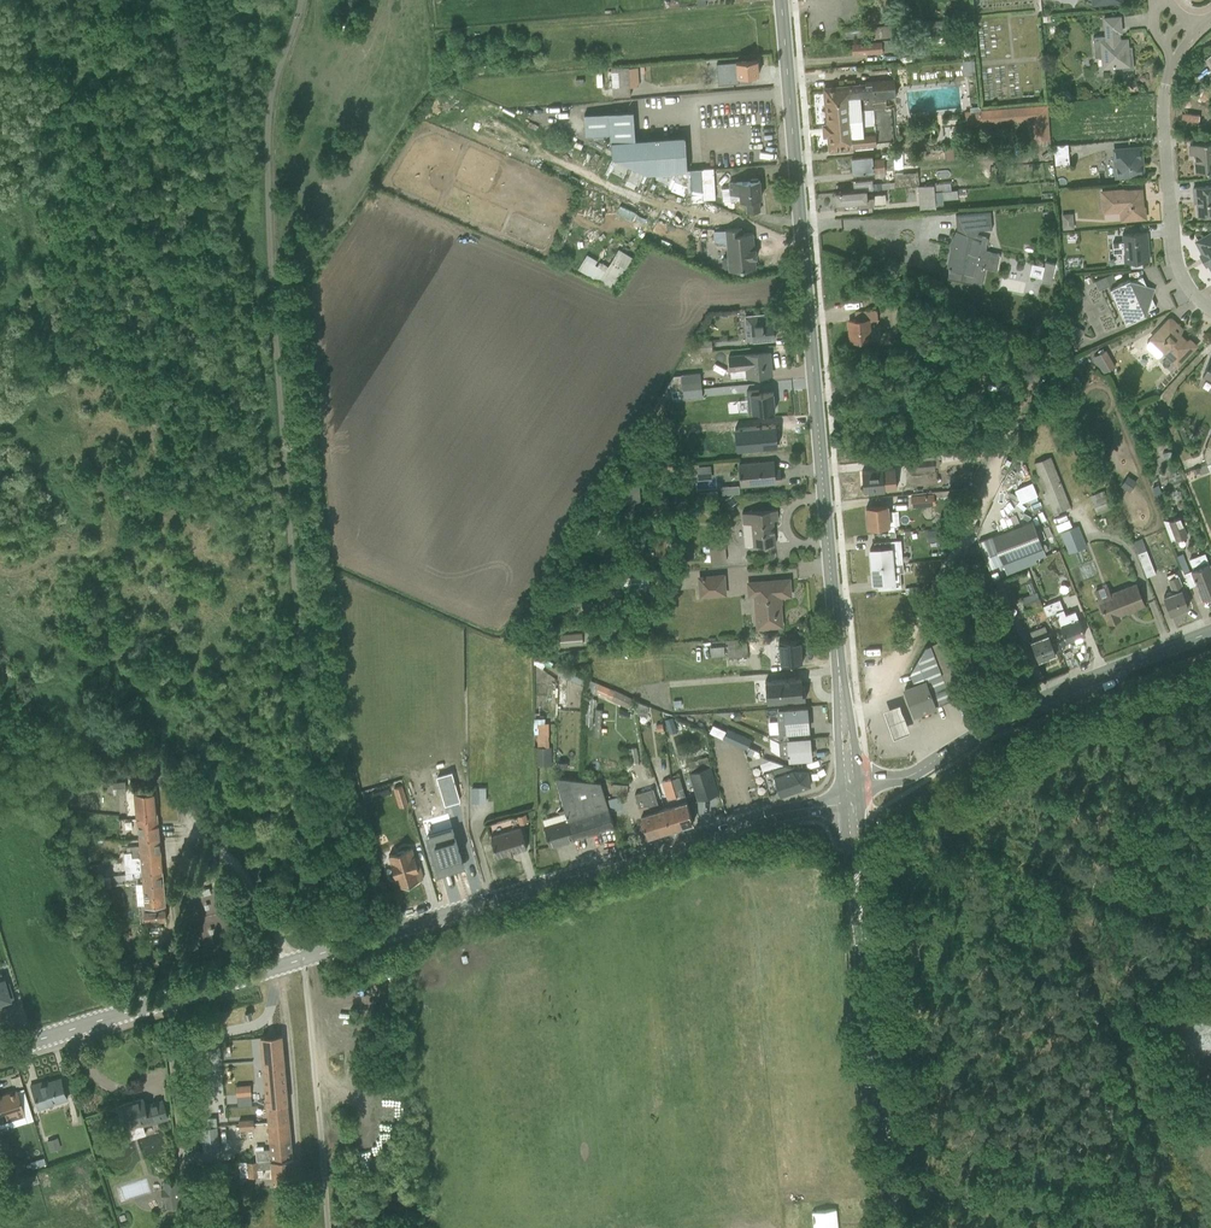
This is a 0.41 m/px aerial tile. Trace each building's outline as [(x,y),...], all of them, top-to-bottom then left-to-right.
[(1121,69),(1133,68),(1132,45),(1128,46),(1127,38),(1119,38),(1119,31),(1121,31),(1120,15),(1103,16),(1104,34),(1093,35),(1094,56),(1101,56),(1102,68),(1121,66),(1121,69)] [(925,32),(945,31),(945,18),(924,20),(925,32)] [(867,39),(895,35),(893,23),(865,27),(867,39)] [(845,38),(864,34),(863,27),(844,31),(845,38)] [(958,55),(971,54),(969,33),(962,33),(962,42),(957,42),(958,55)] [(510,45),(518,43),(515,35),(507,38),(510,45)] [(853,52),(905,48),(905,43),(901,43),(901,40),(898,41),(897,37),(880,38),(881,40),(852,42),(853,52)] [(496,51),(503,50),(501,39),(494,41),(496,51)] [(963,74),(975,73),(974,58),(962,60),(963,74)] [(751,74),(758,73),(757,59),(716,62),(718,83),(751,80),(751,74)] [(629,66),(611,67),(613,96),(631,95),(629,79),(642,78),(641,66),(629,67),(629,66)] [(831,147),(876,143),(876,140),(896,138),(894,106),(886,107),(885,95),(896,94),(895,77),(865,80),(865,85),(826,88),(829,123),(823,123),(824,134),(830,134),(831,147)] [(1050,139),(1047,103),(981,108),(980,106),(978,106),(978,105),(970,105),(970,109),(964,109),(965,123),(981,121),(981,123),(1030,120),(1032,139),(1050,139)] [(684,135),(636,138),(633,110),(584,114),(585,134),(610,132),(612,155),(646,171),(655,171),(687,169),(684,135)] [(1189,143),(1190,153),(1194,153),(1196,171),(1210,170),(1210,141),(1189,143)] [(1054,163),(1069,162),(1067,143),(1053,144),(1054,163)] [(1114,175),(1142,173),(1140,146),(1112,149),(1114,175)] [(882,156),(872,157),(872,154),(851,156),(853,172),(894,168),(892,153),(882,154),(882,156)] [(653,180),(654,178),(611,158),(605,171),(610,173),(610,174),(621,179),(622,178),(625,180),(624,183),(636,189),(638,186),(651,192),(656,182),(653,180)] [(701,168),(702,199),(715,197),(713,167),(701,168)] [(701,168),(687,169),(655,171),(656,178),(702,199),(701,168)] [(920,185),(918,170),(894,173),(895,187),(917,185),(920,185)] [(746,210),(760,209),(759,197),(761,196),(759,179),(758,179),(758,178),(751,179),(728,181),(729,186),(722,187),(723,199),(730,199),(730,200),(745,199),(746,210)] [(863,188),(871,188),(870,179),(862,180),(863,188)] [(933,184),(920,185),(917,185),(917,186),(906,187),(907,201),(919,200),(920,209),(944,206),(943,199),(958,197),(957,190),(934,192),(933,184)] [(1210,213),(1210,184),(1193,186),(1194,196),(1196,195),(1198,215),(1210,213)] [(1141,197),(1140,187),(1100,191),(1102,212),(1119,211),(1120,218),(1145,216),(1144,206),(1144,205),(1143,205),(1142,205),(1142,204),(1142,203),(1141,203),(1140,203),(1139,198),(1140,198),(1141,198),(1141,197)] [(874,206),(874,204),(885,203),(885,193),(873,194),(873,193),(867,194),(866,189),(835,191),(836,201),(837,202),(839,202),(839,208),(874,206)] [(948,277),(981,284),(985,265),(996,268),(1000,252),(985,249),(988,236),(977,234),(978,228),(991,227),(989,210),(956,213),(957,229),(955,228),(949,241),(950,249),(945,269),(949,270),(948,277)] [(1062,228),(1074,227),(1072,211),(1061,212),(1062,228)] [(728,269),(755,267),(755,256),(756,255),(755,247),(754,247),(752,231),(742,232),(741,226),(715,229),(716,244),(726,243),(727,255),(724,255),(722,259),(722,264),(725,267),(728,267),(728,269)] [(1124,261),(1149,259),(1146,230),(1121,232),(1122,240),(1112,241),(1113,252),(1123,251),(1124,261)] [(1194,240),(1202,253),(1199,254),(1205,265),(1207,263),(1210,270),(1210,231),(1194,240)] [(599,281),(613,289),(633,257),(619,248),(599,281)] [(1074,268),(1081,267),(1080,256),(1073,257),(1068,258),(1069,267),(1074,267),(1074,268)] [(1041,281),(1050,283),(1055,261),(1045,259),(1044,264),(1032,262),(1030,273),(1042,276),(1041,281)] [(1094,279),(1098,289),(1116,281),(1112,272),(1094,279)] [(1110,286),(1125,321),(1145,312),(1146,309),(1156,305),(1142,275),(1134,279),(1129,278),(1110,286)] [(850,339),(872,338),(870,322),(878,321),(877,308),(855,310),(856,319),(849,320),(850,339)] [(746,339),(774,337),(772,312),(745,314),(745,323),(746,339)] [(1163,352),(1175,365),(1196,344),(1190,338),(1189,338),(1188,338),(1187,339),(1174,327),(1178,323),(1171,317),(1169,316),(1168,317),(1146,341),(1145,345),(1156,356),(1161,355),(1163,352)] [(1069,322),(1078,343),(1084,328),(1069,322)] [(1005,344),(1009,339),(1000,333),(998,337),(1005,344)] [(712,349),(711,339),(696,340),(688,350),(689,351),(712,349)] [(1092,355),(1101,372),(1115,364),(1105,348),(1092,355)] [(731,377),(771,373),(769,352),(729,355),(731,377)] [(1210,378),(1210,354),(1202,375),(1210,378)] [(673,375),(665,390),(702,386),(701,372),(673,375)] [(746,389),(748,411),(775,409),(773,391),(759,392),(759,388),(746,389)] [(733,427),(735,449),(777,445),(775,423),(733,427)] [(1210,460),(1210,431),(1202,451),(1207,461),(1210,460)] [(1127,456),(1134,452),(1129,442),(1122,446),(1127,456)] [(940,456),(940,453),(907,456),(909,469),(934,467),(934,465),(939,465),(938,456),(940,456)] [(1071,507),(1049,454),(1033,461),(1045,490),(1042,491),(1044,496),(1043,497),(1045,502),(1049,501),(1054,514),(1059,512),(1058,509),(1065,506),(1067,509),(1071,507)] [(740,484),(780,481),(779,467),(774,468),(773,459),(739,462),(740,484)] [(697,478),(712,477),(711,464),(696,465),(697,478)] [(873,490),(885,489),(885,486),(894,486),(894,475),(884,476),(883,468),(862,469),(863,489),(873,488),(873,490)] [(1155,496),(1161,493),(1156,479),(1149,481),(1155,496)] [(619,501),(640,499),(638,480),(618,482),(619,501)] [(1020,501),(1037,494),(1031,480),(1014,487),(1020,501)] [(722,493),(739,491),(738,483),(721,485),(722,493)] [(911,505),(934,503),(934,496),(968,492),(967,487),(932,490),(932,492),(910,494),(911,505)] [(1098,513),(1111,507),(1103,488),(1086,495),(1089,502),(1092,501),(1098,513)] [(729,505),(737,500),(733,494),(725,499),(729,505)] [(643,513),(657,512),(655,502),(641,504),(643,513)] [(867,525),(890,523),(888,504),(866,506),(867,525)] [(778,518),(777,507),(742,511),(745,544),(775,542),(773,518),(778,518)] [(1175,538),(1188,534),(1180,515),(1168,519),(1166,515),(1162,516),(1171,539),(1175,537),(1175,538)] [(989,567),(1002,562),(1007,571),(1037,560),(1035,557),(1046,553),(1031,518),(978,540),(989,567)] [(1086,544),(1077,523),(1060,530),(1069,550),(1086,544)] [(870,548),(871,564),(899,562),(899,553),(893,553),(892,545),(891,545),(891,542),(898,542),(897,538),(874,540),(875,547),(870,548)] [(1147,574),(1156,571),(1146,547),(1141,549),(1136,538),(1133,539),(1147,574)] [(725,539),(708,541),(709,543),(702,544),(703,555),(704,555),(704,560),(726,558),(725,539)] [(1210,594),(1210,567),(1205,550),(1189,557),(1193,567),(1191,568),(1202,597),(1210,594)] [(1183,570),(1189,568),(1182,551),(1177,553),(1183,570)] [(878,588),(901,586),(900,570),(903,570),(903,561),(899,562),(871,564),(873,581),(877,581),(878,588)] [(1170,612),(1188,605),(1185,597),(1187,596),(1176,569),(1167,573),(1173,589),(1163,593),(1170,612)] [(725,572),(697,574),(699,596),(727,592),(725,572)] [(612,577),(614,589),(650,585),(648,574),(612,577)] [(790,594),(789,578),(746,581),(747,596),(753,595),(756,626),(782,624),(781,612),(780,611),(779,611),(778,611),(777,602),(779,602),(780,602),(781,601),(780,594),(790,594)] [(1003,603),(1010,601),(1002,579),(995,582),(1003,603)] [(1144,602),(1136,580),(1109,590),(1106,583),(1093,588),(1096,595),(1094,596),(1099,608),(1103,607),(1109,621),(1119,617),(1117,612),(1144,602)] [(1040,617),(1046,614),(1042,605),(1036,590),(1021,597),(1027,613),(1036,609),(1040,617)] [(905,598),(909,604),(919,598),(915,592),(905,598)] [(593,602),(592,593),(574,595),(574,604),(581,603),(582,612),(596,611),(598,611),(597,601),(595,601),(595,602),(593,602)] [(1066,639),(1084,632),(1075,609),(1066,613),(1059,597),(1042,605),(1046,614),(1055,610),(1066,639)] [(1039,658),(1055,651),(1044,624),(1030,629),(1033,638),(1028,640),(1032,650),(1035,649),(1039,658)] [(561,644),(583,643),(582,632),(560,633),(561,644)] [(729,655),(748,653),(747,641),(743,641),(743,637),(727,639),(729,655)] [(780,662),(802,660),(800,637),(778,639),(780,662)] [(914,712),(951,698),(948,688),(960,682),(956,670),(953,670),(941,638),(925,645),(910,671),(914,682),(905,686),(914,712)] [(725,654),(724,644),(711,645),(711,655),(725,654)] [(558,673),(580,683),(582,673),(559,664),(558,673)] [(802,684),(801,675),(765,678),(767,701),(782,699),(782,698),(793,697),(793,698),(805,697),(804,683),(802,684)] [(630,702),(632,697),(590,678),(585,689),(595,693),(596,690),(607,695),(607,697),(626,705),(630,702)] [(585,724),(593,725),(594,697),(586,697),(585,724)] [(899,699),(883,705),(893,733),(909,727),(899,699)] [(637,713),(647,714),(648,704),(637,700),(637,713)] [(782,738),(809,736),(806,706),(784,708),(785,717),(779,717),(779,730),(782,730),(782,731),(774,732),(774,738),(782,738)] [(668,732),(677,729),(672,716),(664,718),(668,732)] [(537,721),(537,755),(549,755),(548,737),(551,737),(551,721),(537,721)] [(746,747),(751,737),(727,726),(726,729),(716,725),(713,732),(746,747)] [(788,757),(810,755),(809,736),(782,738),(779,739),(780,752),(781,752),(781,755),(788,757)] [(630,761),(639,759),(636,745),(628,746),(630,761)] [(698,798),(719,791),(706,754),(686,761),(698,798)] [(779,793),(810,783),(808,768),(794,767),(794,765),(785,762),(783,763),(769,757),(767,759),(771,768),(778,788),(779,793)] [(768,791),(778,788),(771,768),(762,771),(768,791)] [(682,823),(693,820),(678,772),(670,774),(671,777),(669,777),(682,823)] [(609,808),(606,798),(600,780),(555,775),(565,810),(543,817),(550,845),(578,836),(578,835),(588,832),(588,833),(600,830),(600,828),(610,825),(610,827),(614,825),(608,808),(609,808)] [(682,823),(669,777),(662,779),(669,803),(664,805),(670,827),(682,823)] [(127,791),(125,779),(113,780),(113,778),(104,779),(105,792),(114,791),(114,792),(120,791),(121,795),(124,794),(124,791),(127,791)] [(612,792),(627,793),(627,783),(612,782),(612,792)] [(483,800),(483,784),(469,784),(469,800),(483,800)] [(659,830),(670,827),(664,805),(659,806),(653,786),(647,788),(659,830)] [(647,834),(659,830),(647,788),(635,792),(647,834)] [(136,815),(158,813),(156,789),(134,791),(136,815)] [(606,798),(609,808),(621,805),(619,795),(606,798)] [(528,819),(526,811),(517,814),(520,822),(528,819)] [(72,819),(81,823),(84,816),(75,812),(72,819)] [(136,815),(139,836),(160,836),(158,813),(136,815)] [(497,855),(527,845),(520,824),(491,833),(497,855)] [(452,826),(426,834),(438,873),(464,865),(452,826)] [(139,856),(162,854),(160,836),(139,836),(140,844),(126,845),(126,850),(131,850),(132,855),(139,855),(139,856)] [(422,873),(422,872),(418,858),(416,859),(412,846),(389,853),(396,874),(398,874),(401,883),(423,877),(422,873)] [(197,856),(212,856),(212,848),(197,848),(197,856)] [(142,869),(163,868),(162,854),(139,856),(139,855),(132,855),(131,850),(126,850),(125,850),(126,871),(142,869)] [(170,866),(197,865),(197,857),(170,858),(170,866)] [(144,904),(166,902),(163,868),(142,869),(144,904)] [(174,893),(182,892),(180,871),(178,871),(179,881),(177,881),(177,882),(172,882),(174,893)] [(167,918),(166,907),(144,909),(146,926),(159,924),(158,919),(167,918)] [(15,1002),(8,981),(3,982),(0,972),(0,1007),(15,1002)] [(255,1143),(257,1157),(293,1154),(282,1034),(261,1036),(270,1145),(264,1146),(264,1142),(255,1143)] [(238,1057),(249,1057),(248,1041),(237,1042),(238,1057)] [(37,1107),(68,1098),(61,1075),(48,1079),(48,1077),(29,1083),(37,1107)] [(237,1093),(252,1092),(251,1081),(236,1082),(237,1093)] [(200,1102),(215,1101),(213,1083),(199,1084),(200,1102)] [(23,1114),(16,1088),(0,1093),(0,1121),(23,1114)] [(143,1125),(168,1117),(162,1098),(145,1103),(143,1096),(117,1105),(124,1126),(119,1127),(123,1140),(146,1133),(143,1125)] [(240,1128),(255,1126),(254,1115),(239,1117),(240,1128)] [(203,1149),(220,1148),(218,1125),(201,1126),(203,1149)] [(49,1150),(60,1147),(56,1136),(46,1140),(49,1150)] [(272,1177),(294,1176),(293,1154),(257,1157),(239,1159),(240,1174),(264,1173),(263,1165),(271,1165),(272,1177)] [(22,1186),(38,1182),(36,1174),(20,1178),(22,1186)] [(179,1204),(180,1204),(178,1179),(163,1180),(164,1186),(161,1187),(162,1199),(165,1199),(166,1205),(179,1204)] [(285,1215),(298,1214),(297,1202),(284,1203),(285,1215)]
